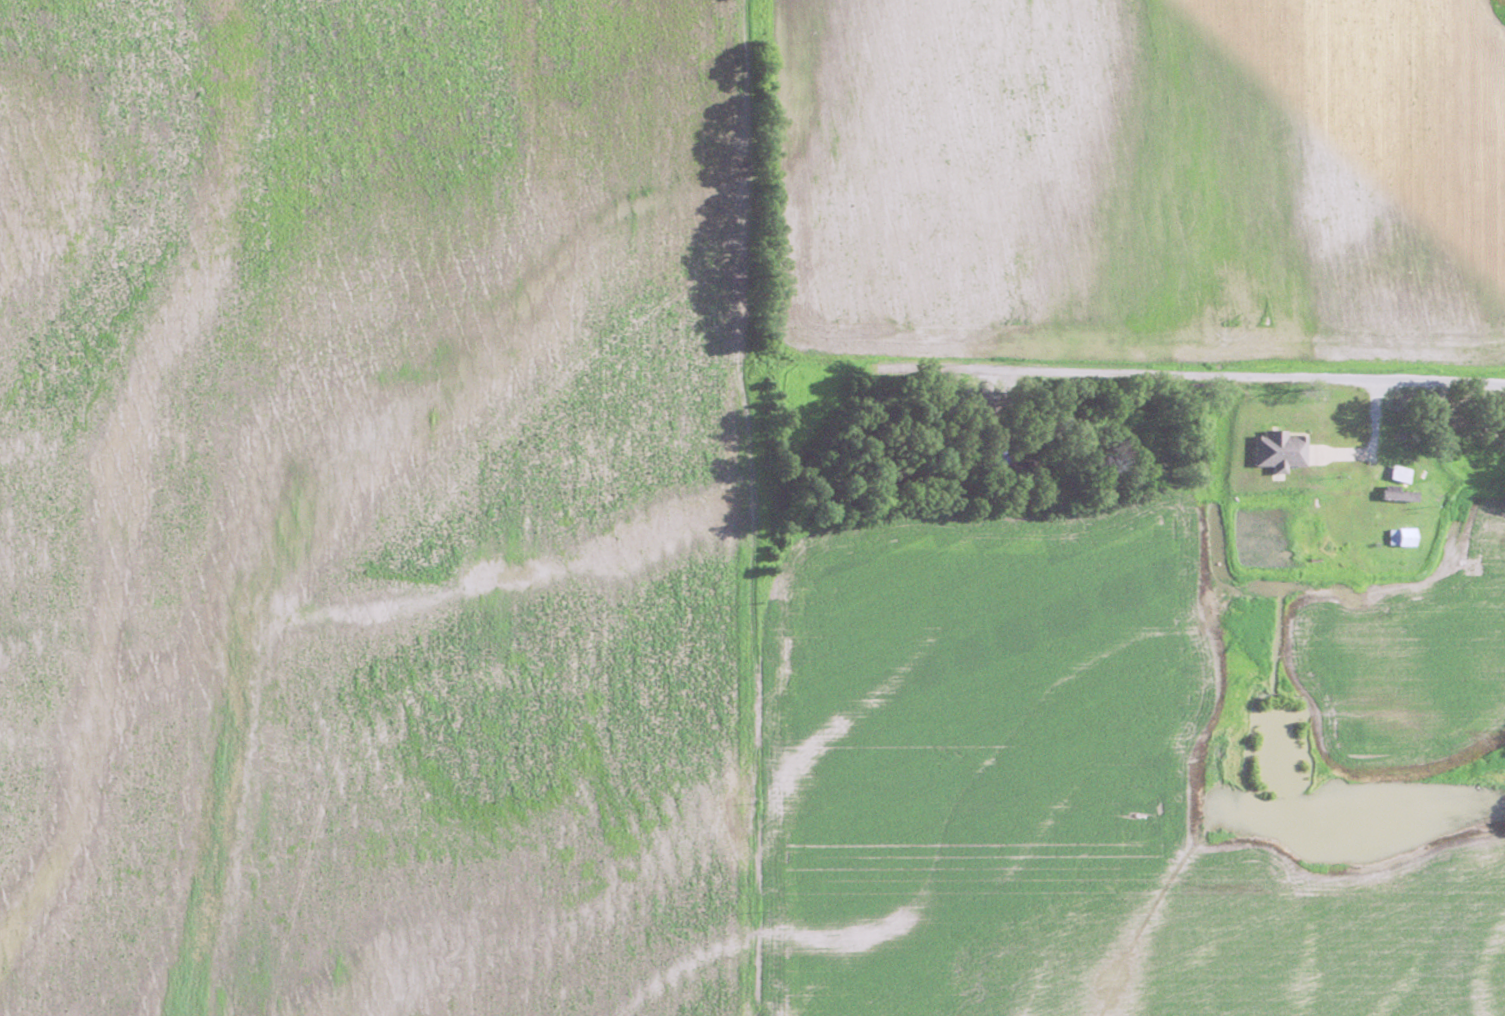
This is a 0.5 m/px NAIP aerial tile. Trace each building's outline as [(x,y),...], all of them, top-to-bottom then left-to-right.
[(1305,467),(1306,436),(1286,436),(1286,431),(1243,431),(1243,467),(1305,467)] [(1409,482),(1411,468),(1392,466),(1390,480),(1409,482)] [(1382,500),(1419,501),(1420,489),(1383,488),(1382,500)] [(1390,529),(1390,545),(1417,545),(1417,529),(1390,529)]
